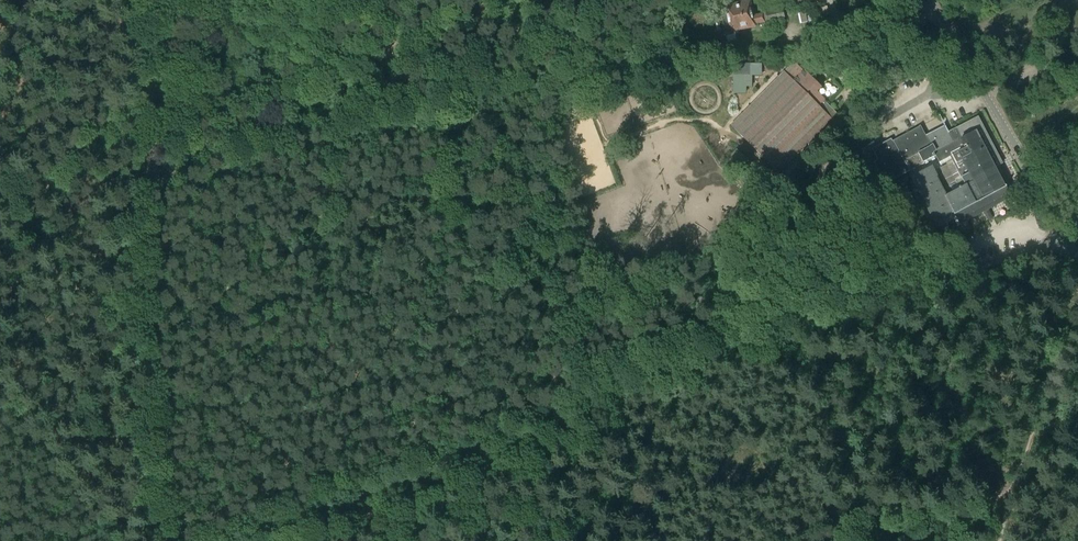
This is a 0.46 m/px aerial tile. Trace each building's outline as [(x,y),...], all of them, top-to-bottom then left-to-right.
[(725,6),(730,33),(755,27),(755,25),(785,18),(783,9),(778,10),(776,2),(764,5),(766,13),(765,13),(765,14),(753,16),(750,1),(725,6)] [(805,12),(798,13),(800,24),(807,22),(805,12)] [(804,71),(803,71),(794,62),(730,125),(763,158),(767,155),(782,170),(837,114),(824,101),(824,100),(821,97),(823,95),(823,89),(804,71)] [(745,93),(745,87),(745,75),(761,75),(761,65),(734,64),(734,93),(745,93)] [(995,167),(1002,163),(978,118),(949,133),(945,126),(925,136),(920,127),(892,141),(891,139),(871,149),(877,160),(873,163),(884,185),(924,164),(923,163),(935,157),(939,164),(950,158),(952,162),(946,165),(956,183),(961,180),(965,187),(945,197),(935,178),(936,178),(931,168),(911,179),(937,229),(941,227),(945,234),(950,231),(947,224),(953,221),(951,218),(955,216),(960,226),(988,211),(1012,199),(1006,188),(1007,187),(1006,186),(1005,186),(995,167)]
